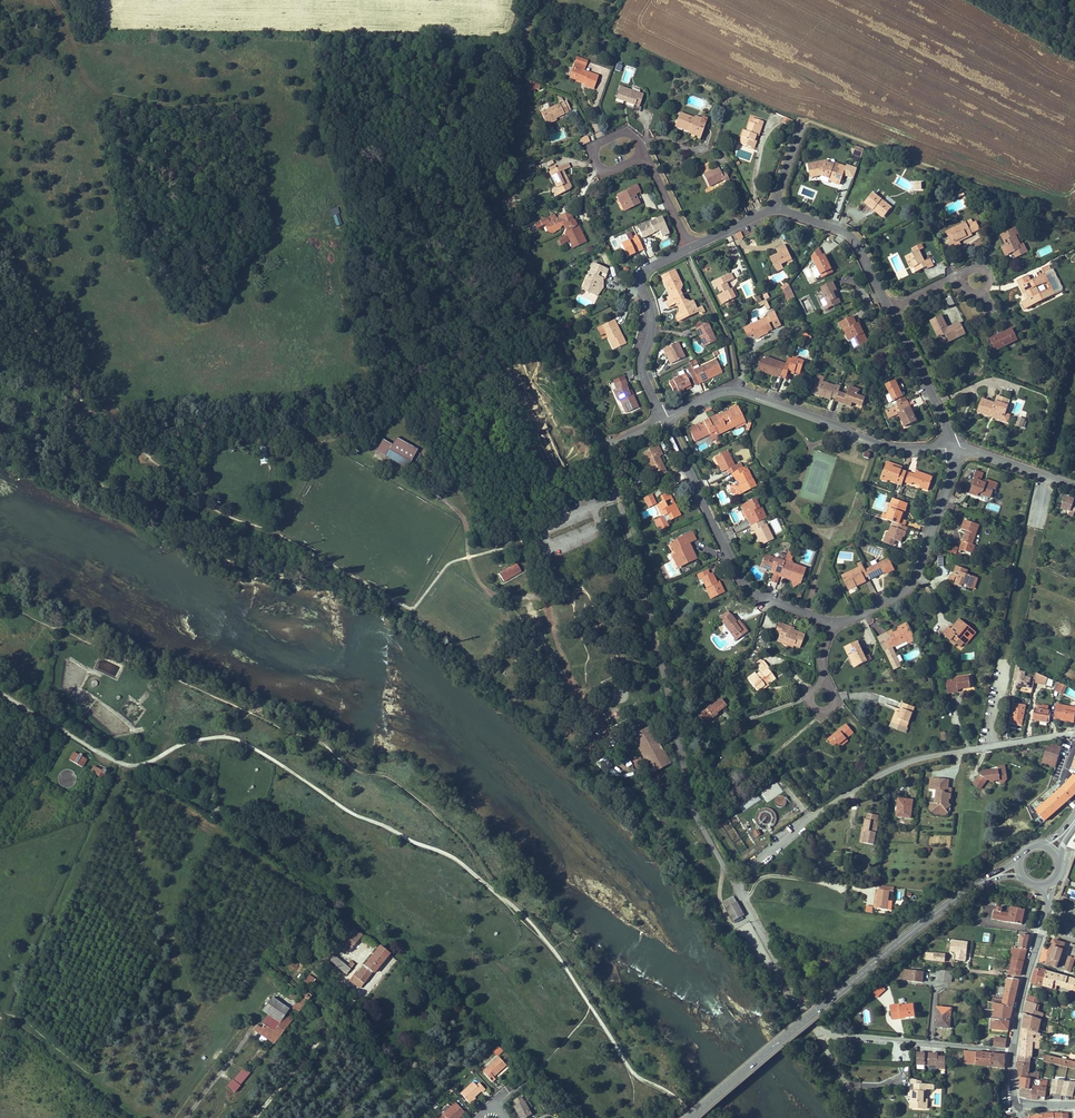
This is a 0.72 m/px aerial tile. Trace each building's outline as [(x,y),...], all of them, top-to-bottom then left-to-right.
[(557,24),(551,21),(548,27),(555,30),(557,24)] [(588,61),(577,58),(575,63),(586,67),(588,61)] [(598,76),(584,71),(586,67),(575,63),(570,78),(585,83),(585,84),(590,86),(589,87),(594,89),(598,76)] [(623,65),(617,63),(615,69),(621,71),(623,65)] [(539,86),(530,82),(528,91),(530,91),(535,93),(536,89),(538,90),(539,86)] [(632,91),(620,87),(616,99),(639,107),(643,95),(639,93),(638,94),(632,92),(632,91)] [(564,103),(563,101),(559,103),(559,104),(541,113),(546,123),(555,118),(568,112),(568,111),(571,109),(567,101),(564,103)] [(694,119),(681,114),(679,113),(675,126),(689,132),(691,132),(692,131),(702,134),(707,119),(702,117),(701,119),(700,122),(694,120),(694,119)] [(794,121),(785,117),(782,122),(792,127),(794,121)] [(763,122),(752,118),(751,122),(761,126),(763,122)] [(761,126),(751,122),(749,122),(746,131),(743,130),(741,137),(743,138),(741,144),(751,147),(755,135),(758,136),(761,126)] [(582,145),(590,142),(587,137),(580,140),(582,145)] [(864,150),(856,147),(853,154),(861,157),(864,150)] [(565,158),(554,161),(556,166),(566,163),(565,158)] [(846,167),(835,163),(834,165),(826,162),(826,161),(808,165),(811,177),(821,175),(826,176),(827,177),(828,176),(830,177),(829,180),(840,184),(846,167)] [(570,168),(568,163),(557,169),(555,166),(553,167),(555,170),(551,171),(549,172),(557,188),(553,190),(556,196),(569,190),(569,189),(571,187),(563,171),(570,168)] [(721,173),(718,167),(713,170),(711,166),(708,168),(710,171),(703,175),(709,187),(724,179),(726,183),(730,181),(725,171),(721,173)] [(628,188),(629,190),(619,194),(622,199),(619,200),(625,211),(640,204),(637,199),(635,200),(633,194),(635,193),(632,186),(628,188)] [(892,207),(873,193),(865,203),(874,210),(875,208),(885,216),(892,207)] [(331,209),(336,226),(342,224),(337,207),(331,209)] [(885,216),(875,208),(874,210),(884,218),(885,216)] [(568,213),(560,217),(560,218),(557,219),(556,219),(554,215),(540,221),(542,226),(547,224),(550,231),(548,232),(552,233),(555,232),(556,231),(560,229),(561,225),(564,226),(574,221),(573,221),(570,213),(568,213)] [(669,233),(661,217),(638,228),(643,238),(654,233),(654,231),(658,229),(659,230),(662,237),(669,233)] [(580,233),(574,221),(564,226),(566,231),(565,234),(562,235),(565,241),(569,239),(573,248),(586,242),(581,233),(580,233)] [(973,223),(968,226),(967,224),(962,227),(959,225),(949,230),(948,235),(952,236),(954,241),(952,243),(949,244),(952,250),(961,245),(959,241),(959,240),(964,237),(964,239),(972,235),(971,233),(977,231),(973,223)] [(1019,234),(1016,228),(1004,233),(1009,243),(1007,244),(1004,245),(1008,253),(1011,251),(1013,253),(1015,252),(1018,257),(1028,252),(1023,243),(1018,246),(1014,237),(1019,234)] [(643,249),(638,237),(629,241),(621,245),(626,256),(632,253),(633,254),(643,249)] [(921,255),(919,250),(924,248),(922,244),(912,248),(914,253),(905,257),(908,263),(910,262),(911,261),(914,268),(916,267),(918,271),(927,267),(928,269),(932,267),(929,259),(925,261),(923,258),(922,259),(920,255),(921,255)] [(792,259),(785,245),(778,248),(779,251),(778,252),(779,254),(779,255),(777,256),(777,255),(770,258),(776,270),(783,266),(782,264),(788,261),(792,259)] [(822,277),(834,271),(826,252),(823,253),(821,249),(811,253),(822,277)] [(608,269),(593,263),(590,273),(587,279),(589,279),(586,287),(588,287),(586,292),(597,296),(601,286),(598,285),(599,283),(600,284),(602,278),(605,279),(607,275),(605,274),(608,269)] [(1063,288),(1053,269),(1051,270),(1047,272),(1044,273),(1043,274),(1047,282),(1050,289),(1054,295),(1062,291),(1063,288)] [(680,282),(674,270),(661,276),(665,285),(668,284),(670,289),(669,289),(672,295),(670,296),(667,297),(669,302),(679,297),(681,295),(682,295),(680,291),(677,292),(675,289),(682,285),(680,282),(679,282),(678,282),(679,282),(680,282)] [(733,279),(731,273),(712,282),(715,288),(718,287),(720,292),(722,290),(723,293),(720,294),(724,303),(735,298),(731,289),(729,290),(728,290),(727,287),(728,287),(726,283),(733,279)] [(1038,289),(1037,287),(1047,282),(1043,274),(1038,276),(1039,277),(1031,281),(1028,283),(1027,282),(1020,285),(1023,293),(1026,292),(1030,298),(1032,302),(1039,299),(1041,302),(1054,295),(1050,289),(1040,294),(1037,289),(1038,289)] [(1031,281),(1028,276),(1018,282),(1020,285),(1027,282),(1028,283),(1031,281)] [(839,304),(834,292),(836,291),(837,290),(833,282),(821,288),(825,296),(822,297),(827,307),(831,305),(831,307),(839,304)] [(795,298),(789,286),(786,290),(791,300),(795,298)] [(1039,299),(1032,302),(1030,298),(1026,292),(1023,293),(1027,300),(1021,302),(1025,309),(1041,302),(1039,299)] [(679,297),(669,302),(666,303),(668,307),(676,303),(677,305),(680,306),(681,308),(679,309),(678,312),(681,320),(698,312),(696,309),(692,300),(685,304),(683,300),(681,301),(679,297)] [(831,305),(827,307),(822,297),(820,298),(826,310),(831,307),(831,305)] [(754,317),(764,312),(761,308),(752,313),(754,317)] [(781,325),(775,311),(769,314),(769,316),(772,322),(775,328),(781,325)] [(960,322),(949,327),(948,327),(942,315),(930,321),(936,333),(939,331),(942,337),(943,338),(946,339),(948,339),(954,336),(956,339),(966,334),(960,322)] [(770,324),(767,317),(758,321),(759,322),(750,327),(753,334),(756,339),(761,337),(760,335),(767,332),(773,329),(770,324)] [(853,326),(849,318),(840,322),(846,335),(849,334),(851,340),(854,345),(856,344),(858,348),(868,343),(864,333),(862,334),(857,324),(853,326)] [(620,337),(615,325),(616,324),(614,320),(602,326),(605,333),(613,350),(626,344),(622,336),(620,337)] [(758,321),(744,328),(748,336),(753,334),(750,327),(759,322),(758,321)] [(716,341),(708,323),(703,325),(697,328),(696,329),(700,338),(703,337),(707,345),(716,341)] [(605,333),(602,326),(597,328),(600,336),(605,333)] [(1013,328),(990,339),(995,351),(1018,340),(1013,328)] [(812,337),(806,332),(799,336),(800,337),(803,336),(804,337),(803,338),(808,342),(812,337)] [(684,357),(677,342),(663,349),(666,353),(667,353),(670,359),(672,358),(674,362),(684,357)] [(674,362),(672,358),(670,359),(667,353),(666,353),(671,364),(674,362)] [(786,364),(766,357),(765,360),(762,359),(758,369),(764,371),(765,371),(778,376),(782,377),(786,364)] [(789,372),(789,370),(795,372),(800,374),(805,362),(793,358),(793,359),(789,358),(786,364),(782,377),(786,379),(789,372)] [(702,380),(721,371),(716,360),(693,371),(699,383),(703,382),(702,380)] [(692,367),(687,369),(695,385),(699,383),(693,371),(692,367)] [(721,371),(702,380),(703,382),(722,372),(721,371)] [(692,388),(685,375),(669,382),(675,395),(692,388)] [(835,386),(823,382),(825,377),(819,375),(814,391),(821,393),(820,395),(831,399),(832,397),(836,398),(839,392),(841,386),(836,385),(835,386)] [(624,376),(613,381),(617,389),(619,388),(617,383),(625,379),(624,376)] [(618,401),(620,400),(623,399),(625,402),(623,403),(627,412),(638,407),(634,398),(632,399),(629,392),(626,385),(627,385),(625,379),(617,383),(619,388),(617,389),(618,391),(619,393),(615,395),(618,401)] [(893,401),(896,400),(898,399),(900,404),(907,401),(904,396),(903,396),(898,387),(897,388),(896,386),(898,385),(895,380),(886,385),(893,401)] [(847,395),(839,392),(836,398),(836,401),(851,406),(853,402),(863,406),(866,398),(858,395),(860,390),(850,386),(847,395)] [(1003,404),(1005,398),(1000,397),(998,403),(996,402),(995,404),(982,399),(980,406),(985,408),(984,412),(983,414),(990,416),(991,412),(995,414),(995,416),(1002,419),(1002,420),(1007,422),(1010,416),(1005,415),(1008,406),(1003,404)] [(899,405),(886,411),(889,418),(899,413),(905,427),(917,421),(907,401),(900,404),(899,405)] [(737,406),(726,412),(727,415),(739,409),(737,406)] [(745,421),(739,409),(727,415),(726,412),(718,416),(717,415),(711,418),(720,434),(745,421)] [(720,434),(711,418),(709,419),(717,435),(720,434)] [(715,431),(709,419),(703,421),(704,423),(697,427),(697,425),(689,429),(695,441),(710,434),(715,432),(715,431)] [(376,453),(407,470),(418,451),(395,439),(392,445),(383,440),(376,453)] [(661,456),(660,454),(662,453),(658,445),(646,451),(653,467),(651,468),(655,478),(656,478),(657,479),(660,478),(659,476),(667,473),(659,457),(661,456)] [(653,467),(646,451),(643,452),(651,468),(653,467)] [(734,465),(727,451),(715,457),(717,462),(718,462),(723,472),(727,470),(729,474),(732,473),(743,468),(740,462),(736,465),(737,467),(736,468),(734,465)] [(891,467),(892,464),(887,462),(882,477),(888,479),(902,484),(903,481),(907,472),(901,470),(891,467)] [(755,486),(748,470),(745,472),(743,467),(743,468),(732,473),(735,480),(738,481),(740,486),(738,487),(733,485),(731,490),(732,493),(737,495),(741,494),(742,494),(743,494),(744,493),(744,492),(755,486)] [(925,474),(916,471),(915,475),(911,473),(907,483),(912,484),(913,482),(921,485),(920,487),(928,490),(932,478),(925,476),(925,474)] [(987,484),(981,481),(981,480),(984,473),(976,471),(974,478),(975,479),(976,479),(971,493),(978,496),(979,494),(983,492),(992,495),(994,489),(996,489),(998,484),(988,480),(987,482),(987,484)] [(672,498),(669,492),(662,496),(663,498),(661,499),(663,502),(665,501),(667,500),(670,499),(672,498)] [(654,500),(652,494),(644,498),(646,503),(654,500)] [(1074,512),(1074,502),(1074,501),(1070,500),(1071,498),(1065,496),(1064,502),(1062,502),(1063,504),(1062,507),(1067,508),(1068,510),(1070,511),(1069,513),(1070,516),(1073,517),(1074,512)] [(761,512),(757,503),(754,499),(741,506),(743,510),(744,509),(748,518),(755,515),(759,522),(761,520),(766,518),(763,511),(761,512)] [(902,519),(908,503),(894,499),(888,515),(887,514),(884,513),(882,518),(893,522),(899,524),(904,526),(906,520),(902,519)] [(663,502),(659,504),(662,510),(661,511),(663,514),(664,516),(668,514),(671,520),(681,516),(675,504),(673,504),(669,506),(668,507),(665,501),(663,502)] [(759,522),(755,515),(748,518),(744,509),(743,510),(750,526),(759,522)] [(664,519),(662,516),(654,520),(658,528),(662,530),(669,526),(666,521),(665,522),(664,523),(663,521),(664,519)] [(773,540),(765,524),(764,525),(761,520),(759,522),(750,526),(753,531),(754,530),(761,545),(773,540)] [(972,544),(979,525),(965,520),(962,529),(967,531),(960,549),(972,554),(975,545),(972,544)] [(885,543),(892,545),(894,540),(896,540),(901,542),(903,537),(904,537),(908,527),(904,526),(899,524),(897,528),(891,526),(889,532),(885,543)] [(687,549),(685,546),(689,544),(696,540),(692,532),(670,543),(675,554),(672,556),(678,568),(697,559),(691,547),(687,549)] [(792,557),(790,556),(792,551),(789,550),(787,555),(785,562),(779,576),(788,580),(789,578),(801,582),(806,568),(789,562),(792,560),(792,557)] [(778,559),(768,556),(764,558),(760,567),(767,569),(767,568),(770,569),(770,570),(774,572),(771,581),(777,584),(779,576),(785,562),(787,555),(782,554),(780,554),(778,559)] [(889,558),(869,568),(873,578),(877,576),(876,574),(885,570),(885,572),(886,574),(895,570),(889,558)] [(865,570),(862,562),(857,564),(859,568),(842,576),(847,587),(851,586),(852,588),(857,586),(856,583),(865,579),(865,577),(868,576),(865,570)] [(516,574),(521,571),(517,564),(499,575),(504,582),(508,579),(507,577),(515,572),(516,574)] [(953,575),(951,574),(949,580),(954,582),(957,583),(956,585),(962,587),(963,584),(966,585),(965,587),(967,587),(972,589),(975,587),(977,582),(973,580),(974,577),(967,574),(964,573),(966,569),(956,566),(955,568),(958,573),(961,574),(960,578),(953,575)] [(958,573),(955,568),(953,575),(960,578),(961,574),(958,573)] [(709,574),(707,570),(697,575),(699,579),(701,578),(709,574)] [(724,592),(720,584),(718,585),(717,583),(712,573),(709,574),(701,578),(706,589),(709,587),(714,597),(724,592)] [(801,582),(789,578),(788,580),(791,581),(793,587),(799,583),(800,584),(801,582)] [(730,614),(728,611),(719,618),(721,621),(730,614)] [(736,622),(730,614),(721,621),(731,633),(735,639),(734,639),(736,642),(738,640),(737,639),(747,631),(740,622),(738,624),(736,622)] [(975,632),(959,619),(955,625),(958,627),(957,628),(957,629),(958,630),(956,633),(949,627),(943,634),(951,641),(952,640),(957,644),(956,644),(961,647),(964,643),(968,638),(964,635),(967,632),(972,636),(975,632)] [(805,635),(793,630),(791,629),(791,627),(779,622),(776,630),(780,632),(779,635),(778,638),(788,642),(787,643),(793,646),(799,648),(805,635)] [(913,634),(908,623),(901,627),(902,629),(898,631),(890,635),(888,632),(882,635),(889,648),(894,645),(895,647),(908,641),(906,637),(913,634)] [(976,633),(975,632),(972,636),(967,632),(964,635),(968,638),(964,643),(966,645),(976,633)] [(916,640),(913,634),(906,637),(908,641),(909,643),(916,640)] [(788,642),(778,638),(777,641),(793,647),(793,646),(787,643),(788,642)] [(865,657),(858,641),(845,647),(853,664),(860,660),(862,664),(870,660),(868,655),(865,657)] [(769,668),(764,662),(760,660),(756,664),(761,671),(762,673),(761,674),(760,672),(756,675),(749,681),(757,691),(764,685),(763,684),(766,682),(768,684),(775,678),(768,669),(769,668)] [(1053,680),(1036,672),(1034,682),(1046,685),(1052,687),(1053,680)] [(969,676),(956,678),(956,680),(946,681),(948,693),(959,692),(958,689),(971,687),(969,676)] [(768,684),(766,682),(763,684),(764,685),(757,691),(758,693),(768,685),(768,684)] [(1067,686),(1057,682),(1055,690),(1064,694),(1067,686)] [(726,706),(721,699),(712,706),(711,705),(698,715),(703,721),(711,715),(713,718),(717,714),(717,713),(726,706)] [(1022,726),(1026,706),(1015,703),(1011,723),(1022,726)] [(908,723),(914,707),(907,705),(907,706),(903,705),(900,711),(902,711),(901,713),(899,712),(898,712),(896,718),(897,719),(895,724),(904,727),(906,722),(908,723)] [(1037,718),(1036,720),(1050,722),(1051,711),(1048,711),(1049,706),(1043,705),(1042,706),(1038,705),(1038,709),(1036,708),(1034,717),(1037,718)] [(1074,720),(1074,715),(1074,708),(1057,705),(1054,718),(1069,721),(1069,720),(1074,720)] [(713,718),(711,715),(703,721),(705,724),(713,718)] [(854,733),(847,724),(839,730),(841,732),(833,738),(832,736),(828,740),(833,746),(837,743),(839,745),(847,739),(854,733)] [(652,773),(670,763),(650,726),(631,736),(652,773)] [(1042,763),(1055,767),(1061,747),(1053,744),(1052,745),(1051,748),(1049,747),(1047,746),(1042,763)] [(74,753),(70,760),(82,767),(87,760),(81,757),(82,755),(80,754),(79,755),(74,753)] [(1003,779),(1006,776),(1005,766),(998,767),(998,769),(998,770),(992,771),(992,770),(982,772),(977,779),(983,784),(987,780),(989,780),(991,782),(994,782),(993,781),(999,780),(1003,779)] [(102,771),(94,767),(91,772),(102,779),(106,771),(103,769),(102,771)] [(776,779),(771,774),(758,784),(763,790),(776,779)] [(938,813),(947,814),(950,811),(951,806),(949,803),(949,799),(950,799),(952,788),(948,788),(949,780),(938,779),(938,783),(930,782),(930,790),(937,790),(935,803),(934,803),(933,807),(938,813)] [(983,784),(977,779),(973,784),(980,789),(983,784)] [(784,808),(787,797),(778,794),(775,806),(784,808)] [(742,811),(761,801),(758,795),(739,805),(742,811)] [(898,817),(911,818),(913,801),(899,799),(898,804),(899,804),(898,817)] [(933,807),(934,803),(930,803),(930,809),(934,814),(945,816),(947,814),(938,813),(933,807)] [(773,819),(769,811),(759,817),(764,824),(773,819)] [(878,822),(879,816),(868,814),(867,820),(866,819),(864,826),(867,827),(864,843),(873,845),(875,833),(876,833),(878,822)] [(746,851),(748,856),(756,852),(754,847),(746,851)] [(879,885),(878,894),(876,907),(876,908),(887,909),(888,901),(889,891),(893,892),(894,887),(879,885)] [(743,915),(733,896),(724,902),(736,923),(743,919),(742,916),(743,915)] [(992,919),(1022,924),(1025,909),(1003,906),(1002,908),(997,907),(996,911),(995,911),(992,919)] [(349,953),(362,936),(355,931),(342,948),(349,953)] [(1019,948),(1027,949),(1030,936),(1021,934),(1019,948)] [(962,960),(965,941),(949,939),(947,950),(952,951),(954,953),(953,959),(962,960)] [(1054,940),(1052,946),(1051,946),(1048,958),(1046,964),(1057,968),(1065,944),(1054,940)] [(374,974),(389,955),(380,947),(358,974),(356,972),(350,980),(353,983),(356,978),(363,984),(372,972),(374,974)] [(1027,949),(1019,948),(1013,947),(1011,960),(1013,961),(1023,962),(1027,949)] [(927,960),(945,962),(946,955),(927,953),(927,960)] [(1074,958),(1069,956),(1064,970),(1070,972),(1074,958)] [(348,967),(335,957),(331,961),(347,974),(354,965),(352,963),(351,965),(350,964),(348,967)] [(1010,974),(1020,976),(1023,962),(1013,961),(1012,963),(1010,974)] [(1031,983),(1043,986),(1047,971),(1036,968),(1031,983)] [(905,970),(904,980),(922,982),(923,972),(905,970)] [(938,970),(937,980),(951,982),(952,972),(938,970)] [(1043,986),(1053,988),(1054,984),(1055,980),(1062,982),(1061,986),(1074,989),(1074,987),(1074,979),(1047,971),(1043,986)] [(296,1017),(312,997),(306,992),(316,980),(310,975),(302,985),(304,988),(303,990),(305,993),(293,1009),(295,1010),(292,1013),(296,1017)] [(363,984),(356,978),(353,983),(360,988),(363,984)] [(1006,988),(1017,991),(1019,980),(1008,978),(1006,988)] [(988,995),(987,1001),(987,1002),(1013,1007),(1017,991),(1006,988),(1001,987),(1000,994),(1005,995),(1004,998),(999,997),(991,996),(993,986),(991,985),(982,983),(981,989),(986,990),(985,994),(988,995)] [(885,989),(880,984),(876,988),(881,994),(885,989)] [(877,998),(881,994),(876,988),(871,992),(877,998)] [(1037,1005),(1039,999),(1032,996),(1028,995),(1027,1001),(1024,1014),(1022,1029),(1038,1033),(1041,1020),(1044,1013),(1036,1011),(1037,1005)] [(275,1044),(293,1020),(289,1017),(287,1018),(285,1016),(290,1009),(273,997),(260,1015),(266,1019),(259,1027),(257,1026),(254,1030),(274,1043),(275,1044)] [(1010,1021),(1013,1007),(987,1002),(987,1001),(986,1001),(985,1010),(995,1011),(994,1020),(1010,1021)] [(915,1016),(913,1004),(902,1005),(899,1006),(899,1004),(891,1005),(892,1019),(901,1018),(901,1017),(905,1016),(905,1018),(915,1016)] [(943,1027),(950,1028),(951,1009),(937,1007),(935,1024),(937,1024),(936,1028),(943,1028),(943,1027)] [(1008,1031),(1010,1021),(994,1020),(991,1019),(990,1029),(1008,1031)] [(1040,1034),(1038,1033),(1022,1029),(1021,1036),(1024,1038),(1024,1039),(1025,1039),(1025,1040),(1025,1039),(1024,1039),(1023,1041),(1022,1041),(1021,1057),(1030,1057),(1032,1057),(1032,1048),(1035,1048),(1035,1047),(1035,1048),(1039,1049),(1040,1042),(1040,1036),(1040,1034)] [(995,1046),(1006,1047),(1007,1039),(996,1038),(995,1046)] [(504,1052),(498,1046),(493,1051),(498,1057),(504,1052)] [(1006,1055),(971,1051),(969,1064),(991,1066),(991,1067),(1005,1068),(1006,1055)] [(926,1053),(917,1053),(917,1065),(925,1065),(926,1053)] [(938,1054),(930,1053),(929,1065),(938,1066),(937,1069),(945,1069),(946,1057),(938,1057),(938,1054)] [(1074,1069),(1074,1062),(1069,1060),(1068,1062),(1066,1061),(1067,1060),(1046,1055),(1044,1062),(1074,1069)] [(1018,1057),(1017,1069),(1019,1069),(1020,1077),(1021,1077),(1039,1080),(1039,1079),(1039,1075),(1028,1073),(1030,1064),(1029,1064),(1030,1057),(1021,1057),(1018,1057)] [(493,1077),(506,1066),(498,1058),(482,1072),(491,1083),(495,1079),(493,1077)] [(240,1086),(250,1074),(249,1073),(245,1069),(235,1082),(240,1086)] [(1021,1081),(1022,1088),(1032,1090),(1039,1091),(1041,1080),(1039,1079),(1039,1080),(1021,1077),(1021,1081)] [(1045,1100),(1048,1077),(1044,1077),(1043,1080),(1041,1080),(1039,1091),(1032,1090),(1031,1098),(1038,1100),(1038,1099),(1045,1100)] [(235,1093),(240,1086),(235,1082),(233,1081),(227,1087),(235,1093)] [(485,1090),(479,1084),(477,1086),(473,1083),(461,1094),(468,1103),(474,1097),(480,1092),(482,1093),(485,1090)] [(1065,1083),(1053,1083),(1051,1096),(1062,1097),(1065,1084),(1065,1083)] [(926,1092),(926,1089),(926,1084),(922,1084),(914,1084),(914,1091),(912,1091),(912,1099),(915,1102),(916,1102),(916,1108),(928,1108),(928,1099),(925,1099),(924,1099),(924,1092),(925,1092),(926,1092)] [(1065,1084),(1062,1097),(1062,1098),(1073,1098),(1074,1090),(1074,1084),(1065,1084)] [(1020,1096),(1031,1098),(1032,1090),(1022,1088),(1020,1088),(1020,1096)] [(464,1113),(455,1102),(439,1117),(440,1117),(456,1117),(457,1117),(459,1117),(464,1113)] [(524,1102),(514,1107),(520,1117),(526,1117),(531,1115),(524,1102)]
